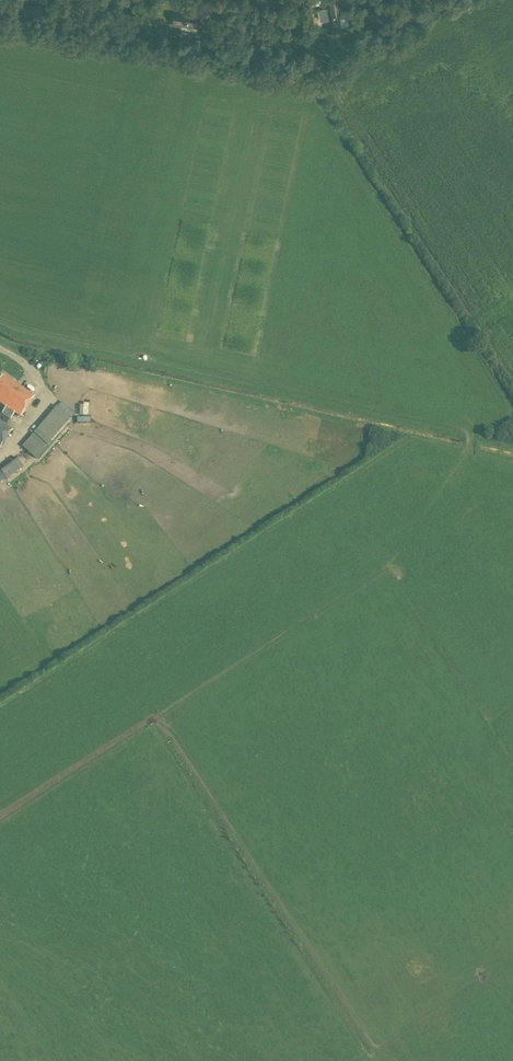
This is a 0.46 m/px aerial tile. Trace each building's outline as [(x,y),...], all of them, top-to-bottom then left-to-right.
[(214,5),(224,8),(227,0),(216,0),(214,5)] [(338,1),(327,3),(332,26),(348,22),(347,14),(341,15),(338,1)] [(199,27),(200,17),(176,13),(174,24),(199,27)] [(214,39),(203,37),(203,38),(202,45),(212,47),(214,39)] [(34,398),(3,377),(0,381),(0,404),(7,408),(3,414),(11,419),(15,414),(21,418),(34,398)] [(60,404),(24,444),(39,458),(75,418),(60,404)] [(13,430),(0,421),(0,449),(1,449),(13,430)] [(24,469),(16,458),(0,470),(0,483),(6,479),(7,480),(24,469)]
